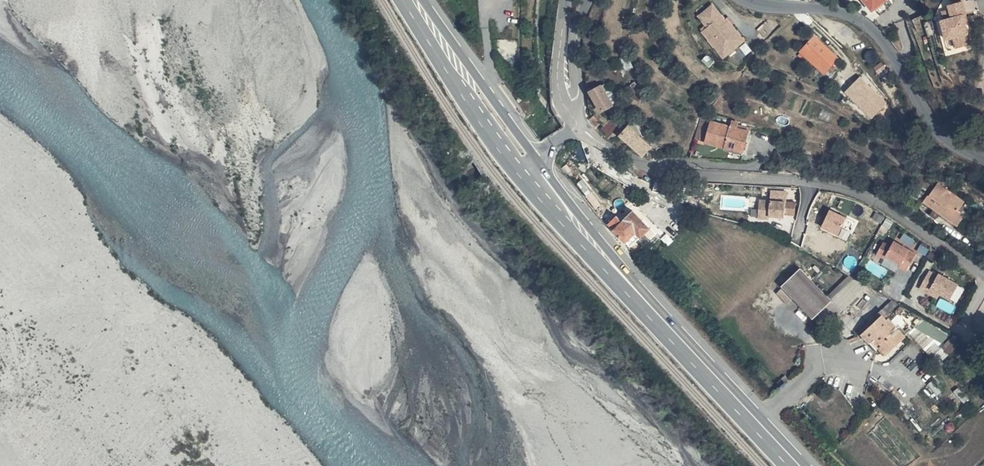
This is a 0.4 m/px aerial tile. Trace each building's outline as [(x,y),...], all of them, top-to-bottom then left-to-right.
[(868,12),(886,0),(860,0),(868,12)] [(967,0),(952,0),(955,9),(947,11),(944,12),(949,30),(956,28),(959,40),(973,36),(968,15),(966,7),(969,6),(967,0)] [(945,2),(947,11),(955,9),(952,0),(945,2)] [(713,46),(721,58),(743,42),(725,19),(724,20),(712,4),(698,15),(707,26),(717,40),(716,44),(713,46)] [(701,30),(713,46),(716,44),(717,40),(707,26),(701,30)] [(800,51),(824,76),(838,62),(814,37),(800,51)] [(872,120),(886,106),(883,103),(862,75),(858,79),(844,93),(872,120)] [(611,105),(596,82),(590,86),(592,89),(586,93),(599,113),(611,105)] [(637,121),(648,131),(655,124),(645,114),(637,121)] [(601,129),(605,123),(595,115),(591,123),(601,129)] [(745,155),(751,133),(737,129),(738,126),(702,116),(693,141),(745,155)] [(630,126),(642,136),(648,131),(637,121),(636,119),(630,126)] [(612,121),(608,125),(616,132),(619,128),(612,121)] [(616,132),(608,125),(605,129),(613,135),(616,132)] [(621,137),(633,146),(642,136),(630,126),(621,137)] [(633,146),(644,155),(652,146),(642,136),(633,146)] [(930,194),(958,213),(964,203),(937,184),(930,194)] [(956,228),(964,217),(958,213),(930,194),(929,193),(922,204),(956,228)] [(793,203),(767,200),(766,210),(765,219),(776,220),(776,217),(791,218),(793,203)] [(830,208),(822,227),(840,234),(848,214),(830,208)] [(639,210),(627,221),(618,230),(631,245),(654,226),(639,210)] [(610,222),(617,231),(618,230),(627,221),(620,214),(610,222)] [(915,254),(908,250),(894,242),(891,247),(884,243),(877,255),(884,259),(886,256),(901,264),(899,267),(907,271),(915,254)] [(822,310),(830,303),(799,269),(779,285),(811,320),(822,310)] [(929,288),(936,275),(928,270),(919,288),(937,298),(939,294),(929,288)] [(948,299),(957,284),(937,273),(936,275),(929,288),(939,294),(948,299)] [(868,289),(856,281),(830,303),(822,310),(831,321),(868,289)] [(914,327),(941,342),(947,336),(894,304),(858,336),(872,353),(877,349),(883,356),(914,327)] [(936,347),(943,355),(957,342),(947,336),(941,342),(936,347)] [(936,347),(932,351),(927,356),(935,364),(941,358),(943,355),(936,347)]
